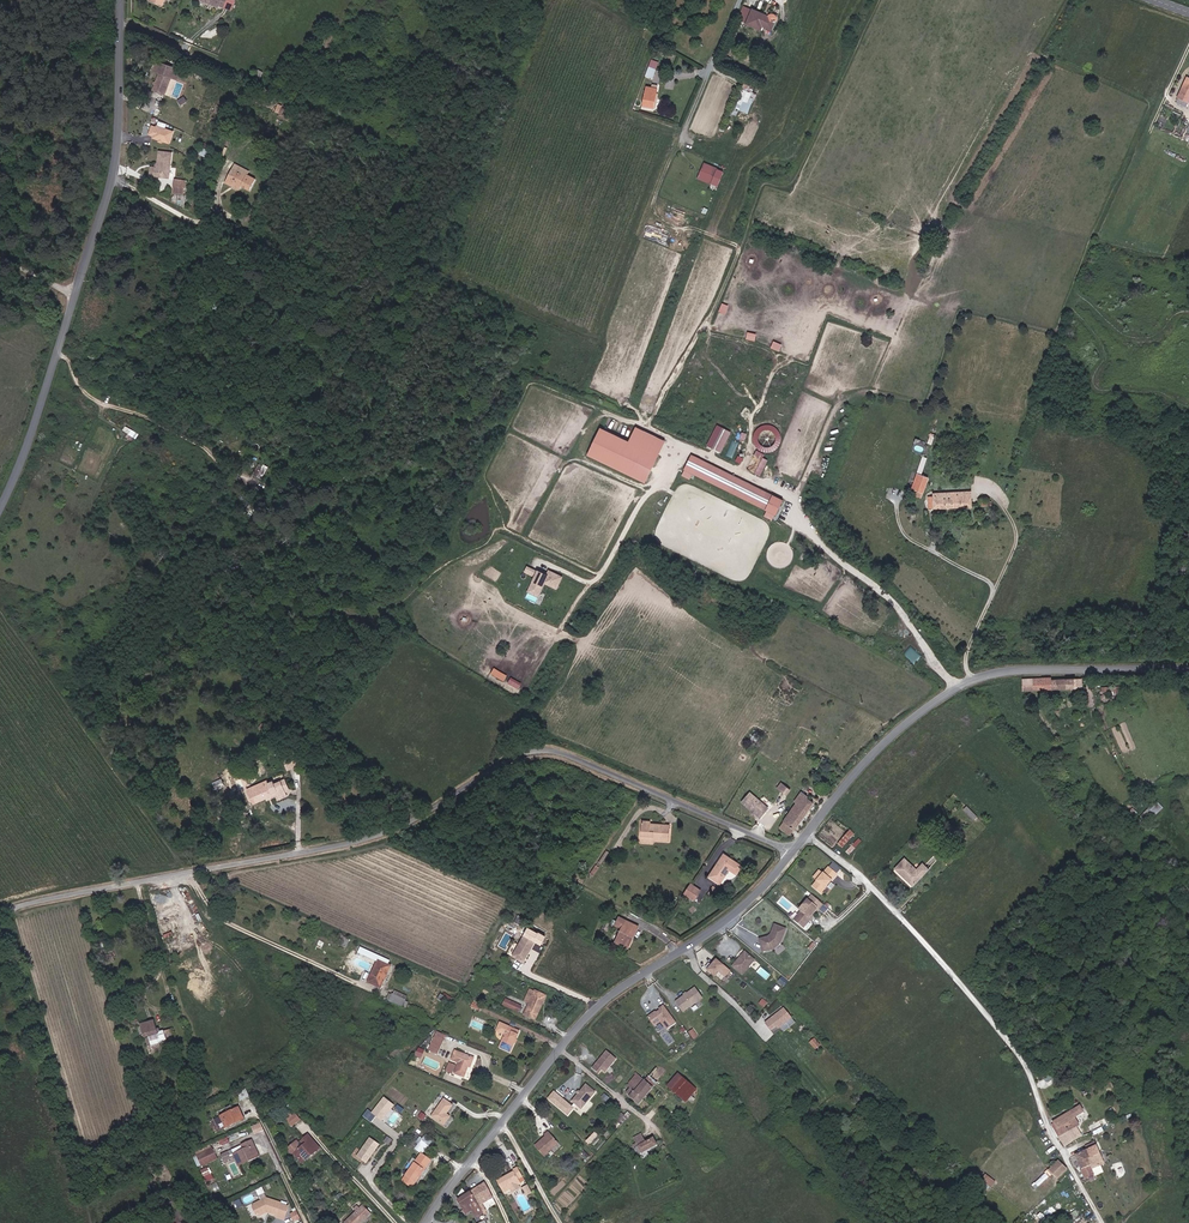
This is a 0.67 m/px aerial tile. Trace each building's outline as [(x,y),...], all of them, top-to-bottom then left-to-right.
[(235,0),(226,0),(223,7),(231,11),(235,0)] [(773,30),(777,20),(778,18),(777,16),(776,16),(775,15),(774,14),(773,14),(772,15),(771,15),(770,16),(754,9),(746,6),(740,19),(748,23),(748,24),(762,30),(764,26),(773,30)] [(191,68),(194,61),(178,54),(175,61),(191,68)] [(652,79),(656,70),(654,69),(657,62),(651,60),(645,76),(652,79)] [(171,78),(174,69),(155,61),(151,71),(159,73),(153,90),(164,95),(171,78)] [(177,80),(180,71),(174,69),(171,78),(177,80)] [(1188,101),(1188,78),(1187,77),(1175,103),(1186,108),(1188,101)] [(654,108),(657,89),(651,88),(646,87),(644,107),(654,108)] [(751,105),(748,103),(752,94),(740,89),(733,108),(748,114),(751,105)] [(288,121),(294,107),(284,103),(278,117),(288,121)] [(169,143),(173,132),(157,126),(156,128),(152,127),(150,134),(154,136),(153,138),(169,143)] [(190,148),(193,141),(183,136),(180,143),(190,148)] [(209,157),(211,152),(203,149),(201,154),(209,157)] [(169,178),(172,153),(159,152),(158,165),(157,168),(155,168),(150,168),(150,176),(169,178)] [(711,184),(717,169),(704,164),(698,179),(711,184)] [(249,191),(255,179),(247,175),(246,176),(235,171),(233,176),(229,174),(225,183),(231,186),(232,184),(240,188),(241,187),(249,191)] [(183,194),(184,187),(174,185),(173,192),(183,194)] [(223,312),(227,299),(217,296),(213,309),(223,312)] [(722,303),(719,311),(726,313),(728,305),(722,303)] [(707,445),(721,452),(732,431),(717,424),(707,445)] [(600,427),(587,453),(648,482),(666,443),(633,428),(628,440),(600,427)] [(923,451),(926,441),(916,438),(913,448),(923,451)] [(761,459),(764,453),(757,450),(754,456),(761,459)] [(784,500),(692,454),(683,471),(776,517),(784,500)] [(923,473),(928,457),(924,455),(919,471),(923,473)] [(761,476),(769,459),(763,456),(755,473),(761,476)] [(924,492),(929,477),(918,473),(913,488),(924,492)] [(972,507),(971,492),(933,493),(933,497),(928,497),(929,509),(972,507)] [(546,575),(527,566),(523,574),(532,578),(526,591),(538,597),(544,584),(557,590),(563,577),(548,570),(546,575)] [(904,655),(916,663),(922,654),(911,646),(904,655)] [(507,676),(493,668),(490,674),(503,682),(507,676)] [(1083,687),(1083,678),(1052,679),(1052,677),(1024,678),(1024,689),(1083,687)] [(521,684),(511,678),(508,684),(518,689),(521,684)] [(269,730),(265,727),(266,726),(262,723),(258,727),(265,734),(269,730)] [(757,741),(760,736),(755,732),(749,740),(755,744),(757,741)] [(299,765),(293,751),(281,756),(288,770),(299,765)] [(224,786),(221,779),(213,783),(216,790),(224,786)] [(289,791),(284,779),(274,784),(273,782),(268,784),(261,787),(246,793),(252,805),(266,798),(274,795),(272,792),(276,791),(278,795),(279,797),(286,794),(285,792),(289,791)] [(787,795),(792,789),(782,781),(777,787),(787,795)] [(278,795),(276,791),(272,792),(274,795),(266,798),(267,800),(278,795)] [(760,818),(768,809),(750,793),(742,803),(751,810),(756,815),(760,818)] [(790,836),(798,825),(792,820),(807,798),(808,797),(806,796),(801,793),(795,801),(797,803),(779,828),(790,836)] [(798,825),(814,803),(807,798),(792,820),(798,825)] [(1155,816),(1163,808),(1156,801),(1150,807),(1144,814),(1148,818),(1153,813),(1155,816)] [(977,818),(966,807),(963,810),(974,820),(977,818)] [(1127,824),(1137,813),(1132,809),(1122,820),(1127,824)] [(1142,823),(1147,817),(1143,814),(1138,819),(1142,823)] [(668,841),(669,825),(650,824),(650,822),(642,821),(641,836),(653,837),(653,840),(668,841)] [(842,847),(855,834),(850,830),(838,844),(842,847)] [(848,854),(861,841),(859,839),(846,852),(848,854)] [(720,883),(729,870),(736,874),(742,866),(724,855),(709,877),(720,883)] [(913,885),(928,870),(923,864),(917,871),(905,859),(895,869),(913,885)] [(593,876),(599,867),(597,865),(590,875),(593,876)] [(821,893),(836,875),(828,868),(813,886),(821,893)] [(694,900),(700,890),(691,884),(684,893),(694,900)] [(577,899),(583,890),(581,888),(574,897),(577,899)] [(809,920),(809,917),(817,908),(808,900),(800,910),(801,911),(794,920),(804,927),(809,920)] [(621,928),(625,920),(619,917),(617,921),(615,925),(621,928)] [(633,937),(638,926),(625,920),(621,928),(615,942),(625,947),(630,936),(633,937)] [(780,943),(786,929),(779,927),(778,929),(774,928),(771,935),(769,937),(764,939),(766,943),(761,944),(763,952),(774,949),(780,943)] [(523,962),(535,941),(524,935),(513,956),(523,962)] [(742,975),(755,960),(745,952),(732,966),(742,975)] [(730,970),(716,957),(706,968),(715,976),(718,971),(724,977),(730,970)] [(380,988),(391,966),(378,960),(368,982),(380,988)] [(126,977),(124,971),(117,973),(118,979),(126,977)] [(703,997),(695,986),(675,1001),(683,1011),(703,997)] [(535,1020),(546,996),(535,991),(524,1015),(535,1020)] [(405,1001),(406,999),(393,993),(389,1001),(402,1007),(405,1001)] [(444,997),(441,995),(439,999),(449,1006),(452,1002),(444,997)] [(518,1005),(520,1000),(513,997),(511,1002),(518,1005)] [(479,1011),(482,1006),(473,1002),(471,1007),(479,1011)] [(661,1034),(676,1022),(662,1004),(647,1015),(661,1034)] [(791,1017),(783,1007),(765,1021),(773,1031),(791,1017)] [(157,1030),(154,1020),(152,1021),(152,1019),(147,1020),(148,1022),(140,1024),(144,1037),(148,1036),(149,1038),(150,1042),(148,1042),(150,1047),(167,1041),(164,1031),(160,1032),(158,1033),(157,1030)] [(510,1052),(518,1035),(513,1032),(514,1029),(500,1023),(496,1030),(505,1034),(499,1047),(510,1052)] [(437,1054),(444,1038),(445,1035),(437,1031),(428,1050),(437,1054)] [(816,1049),(821,1044),(815,1037),(810,1041),(816,1049)] [(422,1057),(425,1049),(419,1047),(416,1055),(422,1057)] [(616,1058),(606,1050),(591,1068),(597,1073),(601,1069),(605,1073),(616,1058)] [(470,1067),(473,1058),(455,1051),(452,1060),(459,1063),(455,1073),(464,1077),(468,1066),(470,1067)] [(452,1073),(456,1065),(449,1063),(446,1071),(452,1073)] [(646,1081),(657,1068),(652,1064),(641,1077),(646,1081)] [(642,1100),(653,1088),(646,1081),(641,1077),(636,1073),(635,1074),(636,1075),(629,1083),(629,1084),(627,1086),(630,1088),(642,1100)] [(690,1096),(696,1090),(678,1074),(667,1086),(685,1102),(690,1096)] [(586,1083),(571,1100),(581,1109),(596,1091),(586,1083)] [(642,1100),(630,1088),(627,1092),(630,1095),(629,1096),(639,1104),(642,1100)] [(249,1097),(246,1089),(236,1093),(240,1101),(249,1097)] [(574,1107),(554,1090),(547,1098),(567,1116),(574,1107)] [(689,1105),(694,1099),(690,1096),(685,1102),(689,1105)] [(394,1105),(384,1098),(382,1101),(391,1108),(394,1105)] [(446,1114),(452,1105),(444,1099),(431,1116),(444,1125),(449,1118),(447,1117),(448,1115),(446,1114)] [(382,1120),(391,1108),(382,1101),(372,1113),(382,1120)] [(297,1111),(291,1103),(287,1106),(294,1114),(297,1111)] [(1067,1123),(1084,1112),(1080,1106),(1053,1122),(1057,1129),(1067,1123)] [(244,1119),(239,1108),(220,1116),(226,1128),(244,1119)] [(423,1121),(427,1116),(421,1112),(417,1117),(423,1121)] [(292,1127),(301,1120),(295,1113),(286,1120),(292,1127)] [(619,1122),(625,1116),(621,1113),(616,1119),(619,1122)] [(251,1126),(255,1134),(265,1130),(262,1122),(251,1126)] [(1071,1129),(1067,1123),(1057,1129),(1061,1136),(1071,1129)] [(1065,1147),(1078,1139),(1071,1129),(1061,1136),(1058,1137),(1065,1147)] [(590,1144),(598,1135),(595,1131),(586,1141),(590,1144)] [(544,1156),(558,1143),(548,1132),(545,1135),(546,1137),(535,1147),(544,1156)] [(311,1157),(320,1148),(308,1135),(304,1139),(307,1143),(300,1149),(299,1148),(299,1143),(296,1141),(289,1147),(290,1149),(290,1154),(295,1154),(302,1161),(309,1155),(311,1157)] [(425,1150),(433,1141),(426,1135),(423,1139),(419,1144),(425,1150)] [(645,1143),(641,1135),(634,1138),(637,1144),(639,1146),(645,1143)] [(379,1144),(368,1137),(355,1155),(367,1163),(379,1144)] [(638,1155),(657,1145),(653,1138),(645,1143),(639,1146),(637,1144),(633,1146),(638,1155)] [(300,1149),(307,1143),(304,1139),(299,1143),(299,1148),(300,1149)] [(247,1159),(258,1154),(251,1140),(242,1145),(244,1149),(234,1154),(239,1165),(248,1161),(247,1159)] [(1099,1151),(1095,1142),(1086,1146),(1087,1150),(1090,1154),(1088,1156),(1095,1168),(1104,1164),(1099,1151)] [(425,1150),(419,1144),(415,1148),(422,1154),(425,1150)] [(197,1155),(212,1149),(210,1145),(193,1152),(198,1163),(200,1162),(197,1155)] [(234,1154),(244,1149),(242,1145),(232,1150),(234,1154)] [(589,1152),(584,1147),(581,1149),(587,1155),(589,1152)] [(217,1159),(212,1148),(212,1149),(197,1155),(200,1162),(202,1166),(217,1159)] [(587,1155),(581,1149),(577,1153),(585,1161),(589,1157),(587,1155)] [(1095,1168),(1088,1156),(1090,1154),(1087,1150),(1076,1155),(1081,1170),(1091,1166),(1092,1169),(1095,1168)] [(1108,1162),(1103,1151),(1102,1150),(1099,1151),(1104,1164),(1108,1162)] [(231,1159),(227,1151),(221,1154),(225,1164),(228,1163),(227,1161),(231,1159)] [(412,1188),(431,1161),(421,1154),(402,1181),(412,1188)] [(303,1163),(311,1157),(309,1155),(302,1161),(303,1163)] [(1067,1169),(1058,1161),(1049,1170),(1058,1179),(1067,1169)] [(207,1181),(215,1178),(209,1166),(201,1170),(207,1181)] [(1094,1174),(1092,1169),(1091,1166),(1081,1170),(1085,1178),(1094,1174)] [(510,1190),(519,1185),(521,1184),(518,1179),(523,1177),(518,1167),(513,1170),(514,1172),(497,1181),(504,1193),(510,1190)] [(1033,1184),(1036,1187),(1049,1176),(1046,1173),(1033,1184)] [(995,1182),(986,1175),(982,1180),(991,1187),(995,1182)] [(492,1198),(484,1183),(471,1192),(483,1212),(483,1213),(486,1211),(482,1204),(486,1201),(492,1198)] [(511,1193),(521,1188),(519,1185),(510,1190),(511,1193)] [(483,1212),(471,1192),(458,1200),(466,1214),(472,1211),(476,1217),(483,1212)] [(286,1212),(288,1207),(286,1206),(280,1204),(281,1203),(266,1198),(254,1204),(253,1207),(257,1215),(260,1216),(265,1214),(266,1211),(268,1211),(269,1212),(276,1215),(277,1215),(279,1209),(286,1212)] [(371,1214),(363,1205),(356,1211),(344,1222),(361,1222),(371,1214)] [(284,1220),(286,1212),(279,1209),(277,1215),(276,1215),(276,1217),(284,1220)] [(300,1218),(297,1211),(291,1214),(294,1221),(300,1218)] [(1047,1217),(1040,1211),(1034,1219),(1039,1222),(1042,1222),(1047,1217)]
